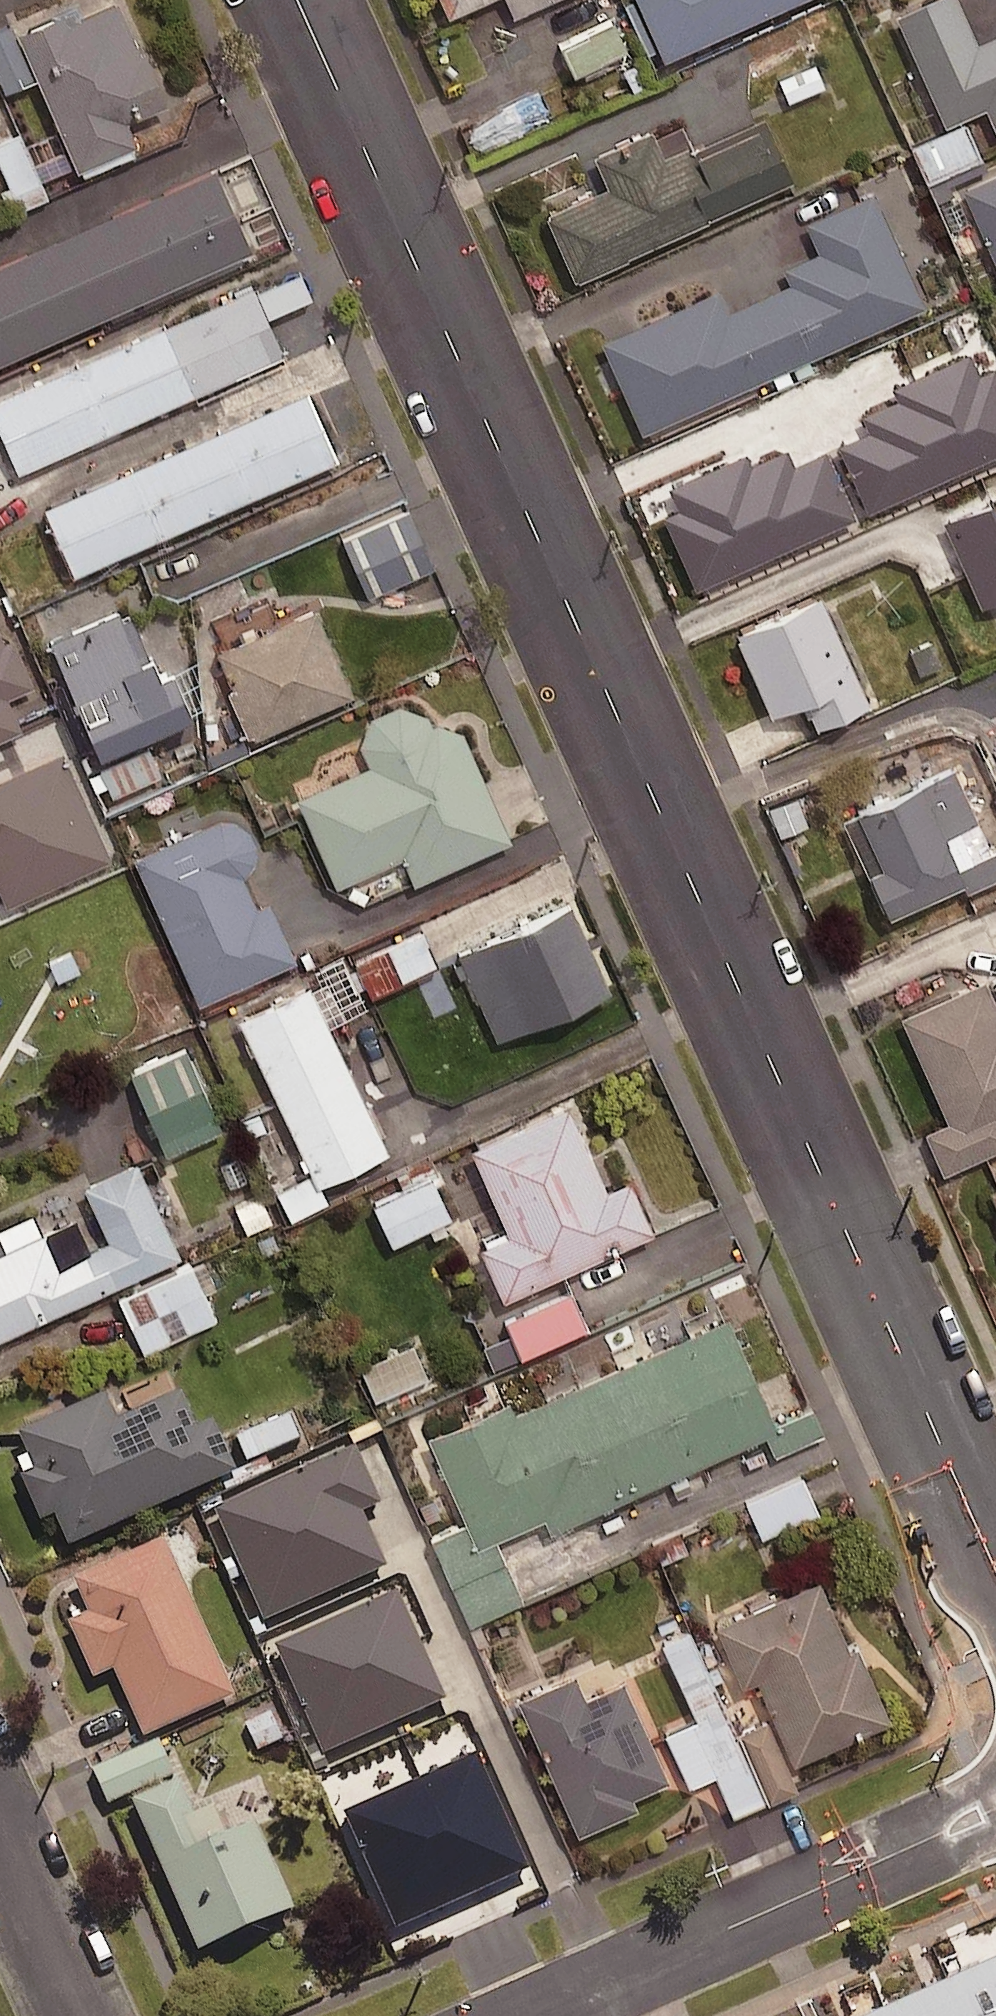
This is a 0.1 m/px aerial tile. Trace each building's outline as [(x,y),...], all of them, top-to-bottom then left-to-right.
[(10,24),(70,163),(131,136),(121,114),(160,97),(137,44),(132,46),(112,0),(93,0),(60,15),(55,4),(10,24)] [(659,51),(777,0),(637,0),(659,51)] [(890,7),(938,119),(981,100),(991,125),(995,123),(995,25),(972,36),(956,0),(907,0),(890,7)] [(628,46),(617,20),(563,43),(575,69),(628,46)] [(759,85),(766,103),(786,94),(788,100),(825,84),(814,60),(759,85)] [(645,123),(588,148),(602,180),(542,207),(571,273),(791,177),(760,107),(658,152),(645,123)] [(982,153),(965,118),(912,143),(928,177),(982,153)] [(19,129),(0,138),(0,160),(22,206),(49,193),(19,129)] [(0,253),(0,352),(243,244),(206,161),(0,253)] [(918,301),(867,187),(800,217),(814,246),(778,262),(785,278),(724,305),(715,285),(599,337),(639,426),(918,301)] [(0,388),(0,441),(11,465),(277,347),(247,279),(0,388)] [(970,350),(895,382),(901,397),(867,411),(874,427),(841,441),(869,506),(995,452),(995,370),(981,377),(970,350)] [(300,383),(35,501),(65,569),(330,452),(300,383)] [(821,526),(765,401),(691,433),(726,512),(684,531),(705,578),(821,526)] [(0,452),(0,532),(31,518),(0,452)] [(995,494),(944,515),(981,604),(995,597),(995,494)] [(434,564),(409,507),(343,535),(368,592),(434,564)] [(862,697),(812,586),(726,625),(766,710),(799,695),(811,720),(862,697)] [(346,688),(307,598),(208,640),(247,730),(346,688)] [(122,602),(44,635),(89,742),(179,704),(161,660),(149,665),(122,602)] [(14,722),(0,691),(27,679),(5,631),(0,633),(0,729),(14,722)] [(506,835),(458,727),(427,718),(422,709),(394,700),(364,712),(354,740),(363,760),(291,791),(330,880),(397,851),(409,878),(506,835)] [(0,771),(0,896),(2,900),(106,852),(56,745),(0,771)] [(913,776),(850,804),(874,860),(860,866),(879,909),(956,876),(913,776)] [(291,956),(263,894),(251,900),(238,872),(250,857),(251,841),(244,826),(232,814),(214,813),(125,853),(193,1001),(291,956)] [(563,897),(451,949),(492,1035),(603,982),(563,897)] [(436,961),(420,927),(360,957),(376,990),(436,961)] [(361,992),(344,955),(316,968),(333,1005),(361,992)] [(383,1147),(302,977),(231,1011),(311,1180),(383,1147)] [(898,1013),(945,1118),(922,1128),(939,1165),(995,1140),(995,1014),(979,977),(898,1013)] [(222,1128),(189,1043),(131,1066),(165,1151),(222,1128)] [(561,1099),(465,1142),(503,1227),(474,1240),(498,1293),(647,1226),(623,1171),(598,1182),(561,1099)] [(129,1155),(75,1180),(100,1234),(50,1257),(35,1225),(0,1241),(0,1329),(173,1249),(129,1155)] [(450,1215),(434,1176),(376,1200),(392,1239),(450,1215)] [(984,1184),(995,1211),(995,1179),(984,1184)] [(193,1256),(114,1292),(141,1352),(220,1315),(193,1256)] [(773,1424),(722,1310),(508,1405),(503,1395),(422,1431),(472,1542),(538,1512),(545,1526),(773,1424)] [(428,1375),(415,1343),(360,1365),(374,1398),(428,1375)] [(98,1394),(12,1432),(29,1469),(14,1476),(33,1520),(48,1514),(61,1546),(231,1471),(208,1418),(190,1426),(175,1391),(110,1420),(98,1394)] [(294,1414),(239,1436),(251,1466),(306,1444),(294,1414)] [(378,1504),(354,1449),(216,1509),(265,1622),(386,1570),(360,1511),(378,1504)] [(818,1510),(803,1475),(747,1498),(762,1533),(818,1510)] [(160,1537),(67,1578),(83,1613),(62,1622),(87,1678),(108,1668),(139,1737),(231,1696),(160,1537)] [(812,1575),(709,1620),(735,1679),(750,1672),(787,1756),(883,1714),(850,1639),(842,1643),(812,1575)] [(424,1791),(359,1644),(279,1679),(344,1826),(424,1791)] [(568,1667),(510,1693),(571,1827),(630,1801),(625,1791),(662,1774),(616,1672),(578,1690),(568,1667)] [(170,1780),(124,1800),(191,1952),(288,1909),(249,1821),(198,1844),(170,1780)] [(860,2015),(995,2015),(995,1955),(860,2015)]
